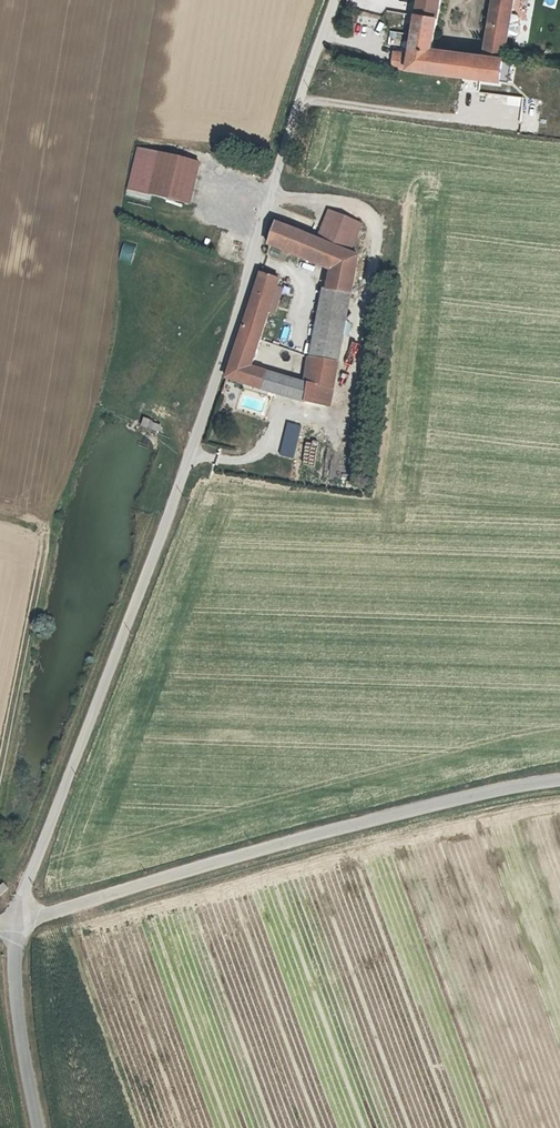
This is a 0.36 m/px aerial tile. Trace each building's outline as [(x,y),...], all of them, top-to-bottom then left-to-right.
[(413,45),(435,48),(443,0),(422,0),(413,45)] [(485,54),(503,57),(515,0),(495,0),(485,54)] [(409,68),(462,74),(465,52),(435,48),(413,45),(412,48),(409,68)] [(409,68),(412,48),(396,47),(392,66),(409,68)] [(485,54),(465,52),(462,74),(500,79),(503,57),(485,54)] [(138,148),(128,188),(190,204),(200,163),(138,148)] [(329,211),(317,238),(332,243),(342,247),(352,250),(361,224),(329,211)] [(269,246),(326,264),(332,243),(317,238),(277,223),(269,246)] [(218,254),(225,256),(231,240),(223,237),(218,254)] [(125,243),(120,261),(133,264),(138,247),(125,243)] [(326,264),(338,267),(342,247),(332,243),(326,264)] [(367,255),(352,250),(342,247),(338,267),(333,288),(328,287),(323,308),(352,316),(367,255)] [(331,406),(340,365),(313,359),(307,378),(258,362),(282,281),(260,274),(227,377),(259,386),(296,396),(331,406)] [(323,308),(313,359),(340,365),(352,316),(323,308)] [(368,391),(350,388),(348,399),(366,401),(368,391)] [(146,419),(143,427),(160,433),(163,426),(146,419)] [(288,422),(275,477),(293,481),(305,426),(288,422)] [(4,870),(0,874),(0,883),(1,884),(9,877),(4,870)]
